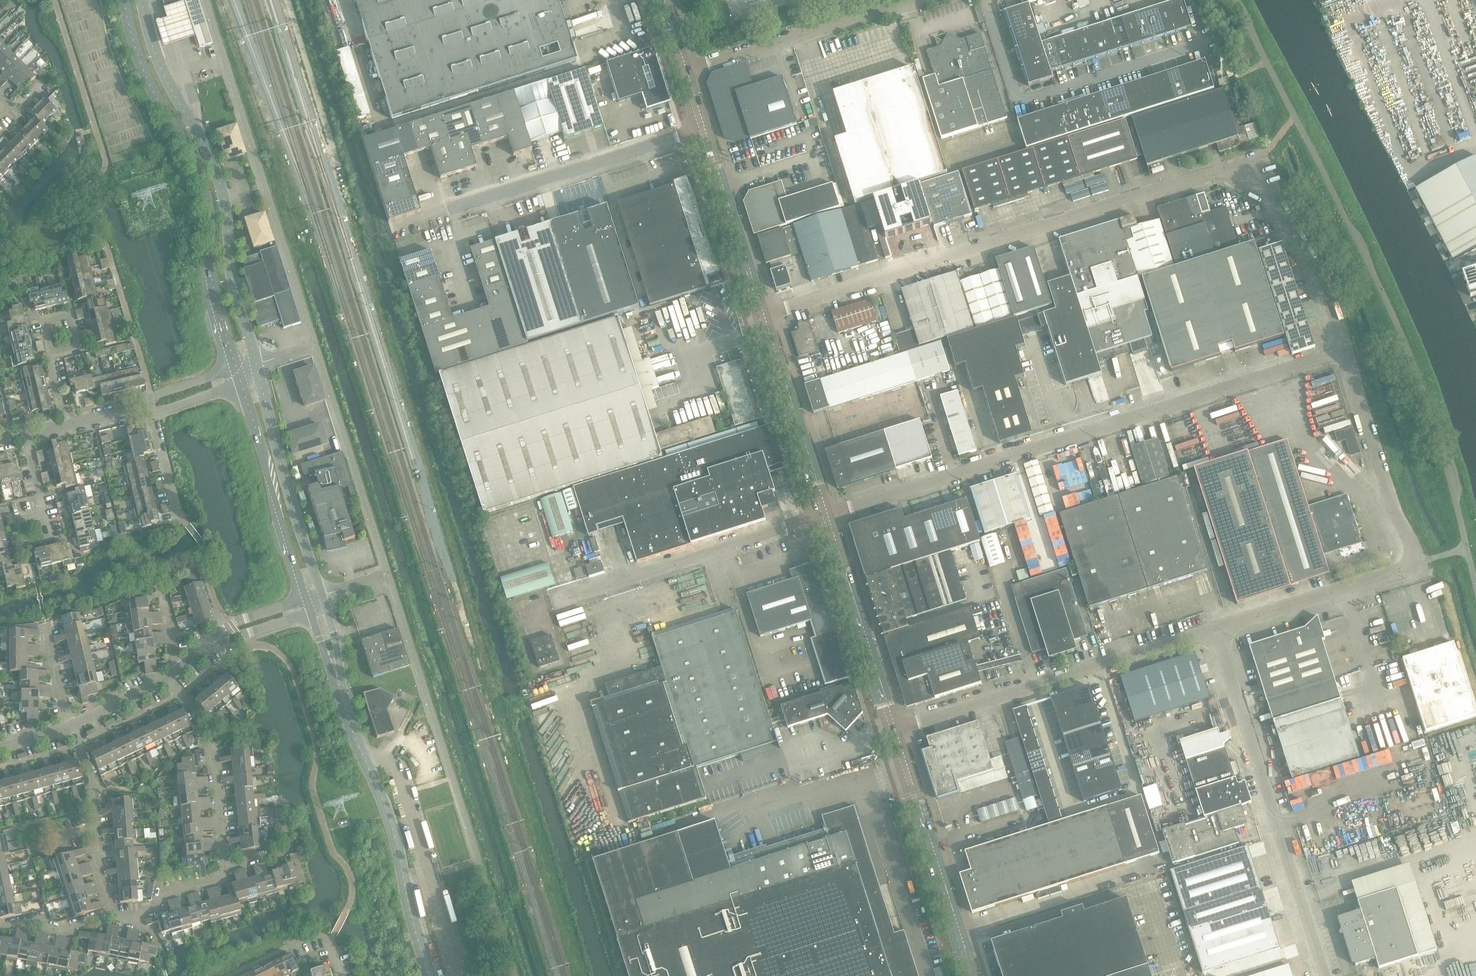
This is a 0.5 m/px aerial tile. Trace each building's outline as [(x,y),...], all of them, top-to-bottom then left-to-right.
[(166,9),(181,4),(186,5),(196,36),(199,48),(212,44),(198,0),(163,0),(166,9)] [(564,0),(353,0),(391,119),(576,61),(558,4),(565,1),(564,0)] [(1017,49),(1017,50),(1018,50),(1029,86),(1028,86),(1029,87),(1053,79),(1053,78),(1052,78),(1051,73),(1074,66),(1177,33),(1192,28),(1192,29),(1193,29),(1183,0),(1181,0),(1042,44),(1029,5),(1005,13),(1005,14),(1006,13),(1017,49)] [(164,46),(196,36),(186,5),(181,4),(166,9),(163,10),(166,19),(157,22),(164,46)] [(927,51),(935,77),(929,78),(923,80),(941,139),(1007,118),(981,34),(961,41),(948,34),(944,40),(941,47),(927,51)] [(4,47),(0,51),(0,67),(12,55),(4,47)] [(652,49),(606,64),(618,102),(641,95),(643,103),(646,111),(670,103),(658,67),(652,49)] [(12,55),(0,67),(0,70),(3,73),(0,76),(0,83),(20,63),(12,55)] [(1018,120),(1017,120),(1018,122),(1027,150),(1214,90),(1205,60),(1204,61),(1189,66),(1029,117),(1018,121),(1018,120)] [(0,83),(0,86),(2,87),(9,79),(14,84),(28,70),(20,63),(0,83)] [(714,75),(709,85),(726,138),(735,142),(750,137),(750,139),(797,125),(783,80),(782,78),(778,79),(770,82),(762,84),(758,86),(757,86),(756,84),(755,82),(753,81),(752,80),(750,81),(748,74),(745,65),(714,75)] [(834,94),(848,138),(845,139),(840,140),(836,142),(854,198),(855,204),(947,175),(914,69),(910,70),(902,73),(895,75),(887,77),(880,80),(873,82),(866,84),(859,86),(852,89),(837,93),(834,94)] [(1231,69),(1225,71),(1228,78),(1233,76),(1231,69)] [(35,78),(28,70),(14,84),(18,88),(11,96),(14,100),(35,78)] [(584,70),(546,83),(564,140),(602,128),(584,70)] [(1228,78),(1218,81),(1220,86),(1229,83),(1228,78)] [(1223,89),(1132,118),(1147,166),(1216,144),(1219,153),(1260,140),(1255,124),(1239,129),(1234,112),(1231,113),(1223,89)] [(513,93),(470,106),(483,146),(507,138),(513,156),(531,150),(513,93)] [(41,102),(37,106),(50,119),(57,111),(40,94),(39,94),(36,97),(41,102)] [(551,100),(519,111),(529,143),(561,132),(551,100)] [(25,108),(25,109),(30,114),(43,126),(50,119),(37,106),(33,110),(28,105),(25,109),(25,108)] [(470,106),(440,116),(448,142),(465,137),(470,150),(481,147),(483,146),(470,106)] [(26,117),(32,122),(28,126),(40,138),(48,131),(43,126),(30,114),(26,117)] [(440,116),(408,126),(416,153),(430,149),(430,148),(448,142),(440,116)] [(1093,173),(1137,159),(1125,121),(1071,138),(1085,180),(1094,177),(1093,173)] [(19,125),(15,128),(33,146),(40,138),(28,126),(24,130),(19,125)] [(370,125),(361,128),(363,134),(372,131),(370,125)] [(408,126),(363,141),(371,167),(402,157),(416,153),(408,126)] [(236,127),(217,132),(226,160),(240,156),(245,154),(236,127)] [(17,137),(13,141),(26,153),(33,146),(15,128),(12,132),(17,137)] [(466,171),(476,168),(470,150),(465,137),(448,142),(430,148),(430,149),(440,179),(449,176),(466,171)] [(1029,197),(1028,194),(1062,183),(1063,187),(1085,180),(1071,138),(1026,152),(963,172),(975,210),(992,205),(993,209),(1029,197)] [(1431,142),(1435,151),(1446,147),(1442,138),(1431,142)] [(4,140),(1,143),(19,161),(26,153),(13,141),(9,145),(4,140)] [(0,144),(0,149),(2,151),(0,154),(0,157),(11,168),(19,161),(1,143),(0,144)] [(0,157),(0,171),(4,175),(11,168),(0,157)] [(402,157),(371,167),(375,181),(407,171),(402,157)] [(1455,168),(1475,207),(1475,157),(1455,168)] [(407,171),(375,181),(380,194),(411,184),(407,171)] [(959,173),(921,185),(934,227),(948,223),(949,225),(955,224),(954,221),(961,219),(972,216),(959,173)] [(675,186),(618,204),(650,307),(711,288),(708,279),(721,274),(724,281),(724,280),(717,265),(714,256),(710,247),(707,238),(712,237),(697,200),(696,200),(687,178),(674,183),(675,186)] [(411,184),(380,194),(384,208),(415,198),(411,184)] [(751,194),(747,203),(757,235),(841,208),(833,185),(831,185),(823,188),(814,191),(805,193),(797,196),(792,198),(791,193),(789,193),(787,192),(785,192),(784,190),(783,184),(767,189),(751,194)] [(921,185),(873,200),(881,225),(886,240),(933,225),(934,228),(935,228),(934,227),(921,185)] [(1196,197),(1158,209),(1176,266),(1238,246),(1226,207),(1210,212),(1204,194),(1196,197)] [(388,222),(420,212),(415,198),(384,208),(388,222)] [(841,211),(859,267),(878,261),(868,229),(875,227),(881,225),(873,200),(845,209),(841,211)] [(551,225),(583,326),(640,308),(608,207),(551,225)] [(841,211),(794,226),(802,253),(811,282),(859,267),(841,211)] [(264,214),(245,220),(254,248),(273,242),(264,214)] [(1120,221),(1138,278),(1174,267),(1160,221),(1138,227),(1134,216),(1120,221)] [(1071,278),(1048,285),(1054,305),(1138,278),(1120,221),(1059,240),(1071,278)] [(496,242),(501,257),(506,272),(511,287),(515,301),(529,344),(583,326),(551,225),(496,242)] [(881,225),(875,227),(883,250),(889,248),(886,240),(881,225)] [(782,229),(757,237),(766,265),(770,264),(783,259),(802,253),(794,226),(782,229)] [(496,242),(472,250),(476,265),(501,257),(496,242)] [(1254,244),(1142,279),(1160,335),(1172,372),(1221,357),(1216,343),(1231,339),(1235,352),(1284,337),(1254,244)] [(1293,355),(1315,348),(1282,244),(1259,251),(1292,355),(1292,356),(1293,355)] [(242,259),(245,270),(242,271),(253,303),(290,291),(276,247),(259,253),(260,254),(242,259)] [(1052,305),(1034,248),(996,260),(1014,317),(1052,305)] [(432,252),(401,261),(405,275),(437,266),(432,252)] [(76,256),(67,258),(70,269),(79,267),(79,270),(90,268),(88,257),(77,259),(76,256)] [(501,257),(476,265),(481,280),(506,272),(501,257)] [(771,272),(777,291),(775,291),(775,292),(792,286),(789,277),(783,259),(770,264),(772,271),(771,272)] [(437,266),(405,275),(410,289),(441,279),(437,266)] [(93,278),(90,268),(79,270),(79,267),(70,269),(72,280),(81,278),(82,281),(93,278)] [(1462,273),(1470,297),(1475,295),(1475,269),(1462,273)] [(961,283),(976,329),(1013,317),(999,270),(961,283)] [(506,272),(481,280),(486,295),(511,287),(506,272)] [(914,330),(894,336),(900,353),(975,329),(957,273),(902,290),(914,330)] [(81,278),(72,280),(75,290),(84,288),(84,291),(95,289),(93,278),(82,281),(81,278)] [(1056,311),(1044,315),(1048,328),(1066,386),(1102,375),(1097,360),(1099,359),(1131,348),(1133,355),(1147,350),(1145,344),(1157,340),(1148,312),(1138,278),(1054,305),(1056,311)] [(441,279),(410,289),(414,303),(445,293),(441,279)] [(54,297),(57,306),(68,303),(65,294),(62,295),(60,287),(49,289),(51,298),(54,297)] [(511,287),(486,295),(490,309),(515,301),(511,287)] [(39,292),(38,288),(24,291),(25,295),(18,296),(19,298),(23,301),(29,299),(30,304),(33,303),(35,311),(46,309),(44,300),(41,300),(39,292)] [(84,288),(75,290),(77,301),(86,299),(86,302),(96,300),(98,300),(95,289),(84,291),(84,288)] [(39,292),(41,300),(44,300),(46,309),(57,306),(54,297),(51,298),(49,289),(39,292)] [(253,303),(253,304),(251,305),(258,328),(281,320),(281,322),(283,329),(301,323),(290,291),(253,303)] [(445,293),(414,303),(418,317),(450,307),(445,293)] [(96,302),(96,300),(86,302),(89,313),(98,310),(98,314),(107,312),(107,311),(105,301),(96,302)] [(861,327),(877,322),(870,300),(832,312),(839,334),(861,327)] [(490,309),(472,315),(486,359),(529,345),(529,344),(515,301),(490,309)] [(11,303),(13,311),(4,313),(7,324),(16,322),(15,319),(24,317),(21,304),(17,302),(11,303)] [(450,307),(418,317),(423,330),(454,320),(450,307)] [(107,311),(107,312),(98,314),(98,310),(89,313),(91,323),(100,321),(101,324),(112,322),(109,310),(107,311)] [(472,315),(454,320),(423,330),(437,374),(486,359),(472,315)] [(1048,328),(1044,315),(1018,323),(1022,336),(1048,328)] [(18,333),(17,330),(26,327),(24,317),(15,319),(16,322),(7,324),(9,335),(18,333)] [(619,319),(441,376),(485,515),(663,458),(661,451),(716,433),(711,418),(656,435),(619,319)] [(1017,319),(947,340),(956,368),(965,365),(974,392),(983,390),(1000,445),(1009,442),(1032,434),(1015,380),(1025,377),(1016,349),(1025,346),(1022,336),(1018,323),(1017,319)] [(100,321),(91,323),(94,334),(103,331),(103,335),(114,332),(112,322),(101,324),(100,321)] [(809,321),(797,325),(798,326),(799,329),(798,331),(792,333),(791,333),(799,358),(807,355),(811,354),(812,357),(821,354),(817,343),(816,343),(809,321)] [(17,330),(18,333),(9,335),(12,345),(21,343),(20,340),(29,338),(26,327),(17,330)] [(103,331),(94,334),(96,345),(105,343),(105,346),(117,343),(114,332),(103,335),(103,331)] [(21,343),(12,345),(14,356),(23,354),(22,350),(31,348),(29,338),(20,340),(21,343)] [(925,348),(934,376),(950,371),(941,343),(925,348)] [(22,350),(23,354),(14,356),(10,357),(13,368),(26,365),(26,361),(34,359),(31,348),(22,350)] [(908,353),(917,382),(934,376),(925,348),(908,353)] [(741,361),(717,369),(735,427),(759,419),(741,361)] [(32,366),(20,369),(23,380),(34,377),(35,381),(44,379),(41,368),(33,370),(32,366)] [(137,367),(126,369),(128,381),(132,380),(134,389),(145,386),(143,377),(139,378),(137,367)] [(314,368),(295,374),(305,407),(324,401),(314,368)] [(126,369),(115,372),(118,383),(121,382),(123,391),(134,389),(132,380),(128,381),(126,369)] [(95,379),(94,379),(92,380),(90,372),(79,374),(81,383),(85,382),(87,391),(97,389),(95,379)] [(115,372),(105,374),(107,386),(111,385),(113,394),(123,391),(121,382),(118,383),(115,372)] [(79,374),(68,377),(70,386),(74,385),(76,394),(87,391),(85,382),(81,383),(79,374)] [(105,374),(94,377),(94,379),(95,379),(97,389),(100,388),(102,396),(113,394),(111,385),(107,386),(105,374)] [(34,377),(23,380),(26,391),(37,388),(38,391),(46,389),(44,379),(35,381),(34,377)] [(37,388),(26,391),(28,401),(39,398),(40,402),(49,400),(46,389),(38,391),(37,388)] [(958,392),(941,397),(959,457),(977,451),(958,392)] [(52,411),(49,400),(40,402),(39,398),(28,401),(31,412),(41,410),(42,413),(52,411)] [(138,437),(137,434),(146,432),(143,421),(134,423),(135,427),(126,429),(129,440),(138,437)] [(920,421),(896,428),(908,466),(932,459),(920,421)] [(320,425),(287,436),(293,455),(326,444),(320,425)] [(769,509),(769,508),(777,506),(775,502),(775,501),(773,494),(776,493),(768,469),(784,464),(772,426),(574,489),(589,537),(599,534),(597,527),(623,519),(637,563),(767,522),(763,510),(769,509)] [(896,428),(885,432),(896,470),(908,466),(896,428)] [(1352,428),(1336,434),(1338,442),(1346,440),(1351,456),(1360,453),(1352,428)] [(146,432),(137,434),(138,437),(129,440),(132,450),(140,448),(140,445),(148,443),(146,432)] [(858,440),(870,478),(896,470),(885,432),(858,440)] [(1126,433),(1098,442),(1115,495),(1143,486),(1131,448),(1126,433)] [(858,440),(825,451),(837,489),(870,478),(858,440)] [(1158,440),(1131,448),(1143,486),(1170,478),(1158,440)] [(1323,556),(1362,543),(1347,495),(1308,507),(1287,441),(1195,470),(1195,469),(1194,469),(1237,605),(1238,604),(1237,603),(1279,590),(1285,588),(1329,574),(1323,556)] [(56,442),(46,444),(49,455),(58,453),(58,456),(70,454),(67,443),(56,445),(56,442)] [(1098,442),(1078,448),(1095,502),(1115,495),(1098,442)] [(143,456),(151,454),(148,443),(140,445),(140,448),(132,450),(134,461),(144,458),(143,456)] [(314,473),(316,479),(312,480),(315,487),(307,489),(322,534),(323,540),(324,543),(326,554),(346,549),(344,543),(354,539),(340,494),(339,489),(347,487),(350,497),(355,495),(342,452),(300,465),(303,476),(314,473)] [(72,464),(70,454),(58,456),(58,453),(49,455),(51,466),(60,464),(61,467),(72,464)] [(135,463),(124,466),(127,477),(138,474),(137,471),(146,469),(144,458),(134,461),(135,463)] [(1038,461),(1024,465),(1040,517),(1054,513),(1038,461)] [(10,474),(12,483),(23,480),(20,471),(17,472),(15,464),(4,466),(6,475),(10,474)] [(60,464),(51,466),(54,476),(63,474),(63,477),(75,475),(72,464),(61,467),(60,464)] [(0,467),(0,483),(1,486),(12,483),(10,474),(6,475),(4,466),(0,467)] [(1179,468),(1170,472),(1171,477),(1181,474),(1179,468)] [(140,481),(149,479),(146,469),(137,471),(138,474),(127,477),(129,487),(140,485),(140,481)] [(77,486),(75,475),(63,477),(63,474),(54,476),(56,487),(65,485),(66,488),(77,486)] [(1017,475),(971,489),(985,534),(1031,520),(1017,475)] [(1200,573),(1207,571),(1177,477),(1060,515),(1089,609),(1147,590),(1147,591),(1149,590),(1200,573)] [(140,485),(129,487),(132,498),(143,495),(142,492),(151,490),(149,479),(140,481),(140,485)] [(74,489),(75,493),(67,495),(69,506),(78,503),(77,500),(86,498),(84,487),(74,489)] [(151,490),(142,492),(143,495),(132,498),(134,508),(145,506),(145,502),(154,500),(151,490)] [(575,533),(563,495),(540,502),(552,540),(575,533)] [(86,498),(77,500),(78,503),(69,506),(72,516),(81,514),(80,511),(89,509),(86,498)] [(145,502),(145,506),(134,508),(137,519),(139,519),(139,518),(148,516),(147,513),(156,511),(154,500),(145,502)] [(901,510),(849,526),(866,578),(951,551),(980,542),(967,500),(905,520),(901,510)] [(81,514),(72,516),(74,527),(83,525),(82,521),(91,519),(89,509),(80,511),(81,514)] [(147,513),(148,516),(139,518),(139,519),(142,529),(151,527),(150,524),(159,522),(156,511),(147,513)] [(91,519),(82,521),(83,525),(74,527),(77,537),(86,535),(85,532),(94,530),(91,519)] [(1054,543),(1065,540),(1058,521),(1047,525),(1054,543)] [(98,546),(96,541),(94,530),(85,532),(86,535),(77,537),(80,550),(83,552),(90,551),(90,550),(98,546)] [(997,534),(982,538),(991,567),(1006,562),(997,534)] [(596,538),(590,540),(594,553),(600,551),(596,538)] [(0,556),(9,554),(6,543),(0,545),(0,556)] [(60,554),(62,562),(63,567),(74,565),(73,560),(72,555),(71,550),(68,551),(66,543),(55,546),(57,554),(60,554)] [(55,546),(44,548),(46,557),(49,556),(51,565),(62,562),(60,554),(57,554),(55,546)] [(44,548),(33,551),(38,570),(42,569),(41,567),(51,565),(49,556),(46,557),(44,548)] [(951,551),(866,578),(866,579),(871,595),(874,603),(882,627),(881,627),(881,628),(884,636),(909,628),(906,620),(967,601),(956,567),(951,553),(951,551)] [(1,564),(2,566),(11,564),(9,554),(0,556),(0,564),(1,564)] [(601,562),(586,567),(589,578),(605,573),(601,562)] [(812,621),(817,639),(812,640),(826,685),(825,685),(825,686),(851,677),(850,677),(828,607),(830,607),(815,562),(788,570),(792,581),(747,595),(761,637),(812,621)] [(11,564),(2,566),(4,577),(13,575),(14,578),(23,576),(20,565),(12,567),(11,564)] [(548,564),(500,579),(507,600),(555,585),(548,564)] [(197,565),(183,569),(187,583),(201,578),(197,565)] [(1066,569),(1011,587),(1032,654),(1046,650),(1049,659),(1077,650),(1074,641),(1088,636),(1066,569)] [(1026,569),(1016,572),(1019,581),(1028,579),(1026,569)] [(13,575),(4,577),(7,588),(15,586),(16,589),(26,587),(23,576),(14,578),(13,575)] [(184,588),(187,597),(204,592),(201,583),(184,588)] [(204,592),(187,597),(190,607),(207,601),(204,592)] [(134,601),(129,602),(131,612),(148,610),(145,593),(133,595),(134,601)] [(207,601),(190,607),(193,616),(210,611),(207,601)] [(973,616),(982,613),(980,605),(909,628),(884,636),(907,708),(981,684),(969,643),(980,639),(973,616)] [(610,698),(591,704),(628,823),(628,824),(706,799),(707,799),(697,768),(741,754),(742,754),(778,743),(775,735),(776,735),(776,733),(775,733),(772,724),(785,720),(788,728),(828,716),(844,730),(846,732),(863,714),(857,694),(854,684),(850,685),(847,686),(847,684),(835,688),(835,687),(820,692),(821,694),(787,705),(781,707),(784,716),(771,720),(736,611),(736,610),(735,610),(734,609),(733,609),(733,610),(654,634),(654,635),(653,635),(653,636),(652,636),(652,637),(652,638),(662,668),(663,672),(607,689),(610,698)] [(131,612),(128,612),(130,623),(161,618),(160,612),(148,614),(148,610),(131,612)] [(213,620),(210,611),(193,616),(196,626),(213,620)] [(78,614),(61,618),(64,628),(81,624),(78,614)] [(1322,641),(1325,640),(1320,625),(1317,617),(1304,629),(1249,647),(1266,701),(1267,701),(1273,722),(1292,780),(1359,759),(1341,700),(1334,679),(1322,641)] [(151,630),(150,626),(162,624),(161,618),(130,623),(123,624),(125,635),(134,633),(151,630)] [(81,624),(64,628),(66,636),(66,638),(83,633),(81,624)] [(398,629),(361,641),(373,678),(409,666),(398,629)] [(39,630),(7,631),(7,641),(27,641),(27,637),(39,637),(39,630)] [(151,630),(134,633),(135,642),(135,643),(164,638),(163,632),(151,634),(151,630)] [(66,636),(61,637),(63,641),(67,640),(69,648),(88,643),(86,633),(83,633),(66,638),(66,636)] [(552,636),(532,642),(540,669),(560,662),(552,636)] [(135,642),(129,643),(130,654),(137,653),(154,650),(153,646),(165,644),(164,638),(135,643),(135,642)] [(27,641),(7,641),(7,652),(39,651),(39,645),(27,645),(27,641)] [(91,653),(88,643),(69,648),(71,656),(71,658),(91,653)] [(1403,659),(1426,732),(1475,716),(1475,713),(1454,643),(1403,659)] [(154,650),(137,653),(138,663),(144,663),(150,662),(155,661),(154,650)] [(39,651),(7,652),(7,662),(27,662),(27,657),(39,657),(39,651)] [(71,656),(66,657),(67,661),(72,660),(74,668),(93,663),(91,653),(71,658),(71,656)] [(1120,678),(1118,678),(1119,682),(1121,681),(1135,723),(1209,699),(1195,653),(1120,677),(1120,678)] [(39,672),(39,671),(39,666),(27,666),(27,662),(7,662),(8,673),(18,672),(39,672)] [(93,663),(74,668),(76,678),(95,673),(93,663)] [(50,671),(39,671),(39,672),(18,672),(18,683),(21,683),(21,682),(38,682),(38,678),(50,678),(50,671)] [(95,684),(98,683),(95,673),(76,678),(78,688),(95,684)] [(214,673),(211,675),(216,681),(213,683),(214,685),(211,688),(226,706),(232,701),(239,710),(243,707),(235,698),(242,693),(227,675),(223,678),(221,676),(218,679),(214,673)] [(38,682),(21,682),(21,683),(21,692),(50,692),(50,686),(38,686),(38,682)] [(98,694),(95,684),(78,688),(82,704),(88,703),(86,697),(98,694)] [(199,699),(195,702),(210,720),(216,714),(224,723),(227,720),(220,711),(226,706),(211,688),(207,691),(206,689),(203,692),(198,686),(195,688),(200,694),(197,697),(199,699)] [(1095,704),(1089,687),(1070,693),(1075,710),(1095,704)] [(380,689),(363,694),(377,738),(394,733),(388,715),(387,711),(394,697),(380,689)] [(50,698),(50,692),(21,692),(18,692),(18,703),(21,703),(21,702),(38,702),(38,698),(50,698)] [(1075,710),(1070,693),(1051,699),(1056,717),(1075,710)] [(38,702),(21,702),(21,703),(21,713),(27,713),(33,713),(39,713),(38,702)] [(1098,715),(1095,704),(1075,710),(1079,721),(1098,715)] [(167,716),(169,718),(165,720),(175,741),(182,737),(187,748),(191,746),(186,735),(193,732),(183,711),(179,713),(178,711),(174,712),(171,706),(168,707),(171,714),(167,716)] [(1031,720),(1027,707),(1013,711),(1017,724),(1031,720)] [(1079,721),(1075,710),(1056,717),(1059,727),(1079,721)] [(1220,713),(1212,715),(1215,729),(1222,728),(1220,713)] [(149,725),(150,727),(146,729),(156,750),(163,746),(168,757),(173,755),(167,744),(175,741),(165,720),(160,722),(159,720),(156,721),(152,715),(149,716),(153,723),(149,725)] [(1101,725),(1098,715),(1079,721),(1082,731),(1101,725)] [(1034,730),(1031,720),(1017,724),(1020,734),(1034,730)] [(1082,731),(1079,721),(1059,727),(1063,737),(1082,731)] [(991,762),(978,723),(918,742),(936,800),(939,801),(961,794),(957,783),(994,771),(991,762)] [(132,736),(128,738),(138,759),(145,755),(150,766),(154,764),(149,753),(156,750),(146,729),(142,731),(141,728),(137,730),(134,724),(131,725),(134,732),(131,733),(132,736)] [(1105,736),(1101,725),(1082,731),(1085,742),(1105,736)] [(1037,740),(1034,730),(1020,734),(1023,744),(1037,740)] [(1218,730),(1180,742),(1196,792),(1233,780),(1233,778),(1241,775),(1236,762),(1229,764),(1223,746),(1231,739),(1229,734),(1220,736),(1218,730)] [(1085,742),(1082,731),(1063,737),(1066,748),(1085,742)] [(136,773),(131,762),(138,759),(128,738),(124,740),(123,737),(119,739),(116,732),(113,734),(116,741),(112,742),(113,745),(109,747),(119,768),(126,764),(132,775),(136,773)] [(1108,746),(1105,736),(1085,742),(1089,752),(1108,746)] [(1010,741),(1005,743),(1023,801),(1035,797),(1038,796),(1020,738),(1010,741)] [(1040,750),(1037,740),(1023,744),(1027,754),(1040,750)] [(97,741),(94,743),(97,749),(94,751),(95,754),(91,756),(101,777),(119,768),(109,747),(105,749),(104,746),(101,748),(97,741)] [(1089,752),(1085,742),(1066,748),(1069,758),(1089,752)] [(252,746),(230,749),(231,757),(232,759),(253,757),(252,746)] [(1111,757),(1108,746),(1089,752),(1092,763),(1111,757)] [(1043,760),(1040,750),(1027,754),(1030,764),(1043,760)] [(1092,763),(1089,752),(1069,758),(1073,769),(1092,763)] [(61,764),(62,766),(57,767),(64,790),(71,788),(74,799),(79,798),(76,786),(84,784),(77,762),(73,763),(72,761),(68,762),(66,755),(63,756),(65,763),(61,764)] [(192,755),(192,758),(181,759),(182,765),(176,766),(178,776),(195,774),(194,767),(199,767),(197,755),(192,755)] [(231,757),(227,757),(227,762),(232,762),(233,769),(250,768),(249,757),(253,757),(232,759),(231,757)] [(1115,767),(1111,757),(1092,763),(1095,773),(1115,767)] [(997,759),(991,762),(994,771),(957,783),(961,794),(1003,781),(1008,779),(1001,758),(997,759)] [(56,792),(64,790),(57,767),(53,769),(52,766),(48,767),(46,760),(43,761),(45,768),(41,769),(42,772),(38,773),(44,795),(51,793),(55,805),(59,803),(56,792)] [(550,764),(560,794),(572,790),(561,760),(550,764)] [(1046,770),(1043,760),(1030,764),(1033,774),(1046,770)] [(1095,773),(1092,763),(1073,769),(1076,779),(1095,773)] [(25,774),(22,775),(22,777),(18,779),(24,801),(32,799),(35,810),(39,809),(36,797),(44,795),(38,773),(33,774),(33,772),(29,773),(27,766),(23,766),(25,774)] [(1118,778),(1115,767),(1095,773),(1099,784),(1118,778)] [(250,768),(233,769),(233,777),(234,780),(251,778),(250,768)] [(1050,780),(1046,770),(1033,774),(1036,784),(1050,780)] [(0,783),(0,791),(4,806),(12,804),(15,816),(20,814),(17,803),(24,801),(18,779),(14,780),(13,777),(9,778),(7,771),(4,772),(6,779),(2,780),(3,783),(0,783)] [(1099,784),(1095,773),(1076,779),(1079,790),(1099,784)] [(178,776),(175,776),(176,787),(208,783),(207,777),(195,779),(195,774),(178,776)] [(234,782),(235,790),(252,788),(251,778),(234,780),(233,777),(229,778),(230,782),(234,782)] [(1122,790),(1121,789),(1118,778),(1099,784),(1103,796),(1122,790)] [(1247,825),(1246,822),(1242,807),(1252,803),(1250,798),(1245,783),(1238,785),(1236,779),(1196,792),(1204,818),(1162,832),(1165,842),(1160,843),(1163,853),(1168,851),(1173,865),(1239,844),(1235,829),(1247,825)] [(1053,790),(1050,780),(1036,784),(1039,794),(1053,790)] [(197,790),(209,789),(208,783),(176,787),(177,797),(197,795),(197,790)] [(1103,796),(1099,784),(1079,790),(1083,800),(1083,802),(1103,796)] [(252,788),(235,790),(236,800),(253,798),(253,800),(258,800),(257,795),(253,796),(252,788)] [(1056,800),(1053,790),(1039,794),(1040,798),(1042,804),(1056,800)] [(181,807),(210,804),(209,798),(198,799),(197,795),(177,797),(178,807),(181,807)] [(971,871),(960,875),(972,913),(1125,865),(1159,854),(1141,797),(1107,807),(1063,821),(1049,825),(1048,825),(965,852),(971,871)] [(1035,797),(1023,801),(1027,812),(1033,810),(1038,809),(1035,799),(1035,797)] [(254,808),(253,800),(253,798),(236,800),(237,810),(254,808)] [(1044,809),(1040,798),(1035,799),(1038,809),(1039,811),(1044,809)] [(131,799),(111,800),(112,809),(112,811),(132,809),(131,799)] [(1016,799),(977,811),(981,823),(1019,811),(1016,799)] [(1059,810),(1056,800),(1042,804),(1046,814),(1059,810)] [(199,811),(211,810),(210,804),(181,807),(182,817),(199,815),(199,811)] [(904,931),(895,934),(854,807),(822,817),(826,829),(767,848),(766,846),(727,858),(722,841),(724,840),(719,832),(721,831),(715,822),(678,833),(593,860),(618,938),(617,938),(617,939),(618,938),(619,940),(618,941),(629,975),(919,975),(904,931)] [(254,808),(237,810),(238,820),(255,818),(254,808)] [(112,809),(108,809),(108,814),(112,813),(113,822),(130,820),(133,820),(132,809),(112,811),(112,809)] [(1063,821),(1059,810),(1046,814),(1049,825),(1063,821)] [(199,815),(182,817),(183,827),(212,824),(212,818),(200,819),(199,815)] [(1046,823),(1047,822),(1047,820),(1046,818),(1045,817),(1043,816),(1041,816),(1039,816),(1038,817),(1037,819),(1036,820),(1036,822),(1037,824),(1038,825),(1039,826),(1041,827),(1042,827),(1044,826),(1045,825),(1046,823)] [(256,828),(255,818),(238,820),(239,830),(256,828)] [(339,820),(341,827),(351,824),(349,818),(339,820)] [(130,820),(113,822),(114,829),(114,831),(131,830),(130,820)] [(201,835),(201,831),(213,830),(212,824),(183,827),(184,837),(201,835)] [(256,828),(239,830),(240,838),(240,840),(260,838),(259,828),(256,828)] [(135,830),(131,830),(114,831),(114,829),(109,829),(110,834),(114,834),(115,842),(132,840),(136,840),(135,830)] [(155,829),(144,830),(145,839),(155,838),(155,829)] [(201,835),(184,837),(185,847),(214,844),(214,838),(202,839),(201,835)] [(240,838),(236,839),(236,843),(241,843),(241,851),(261,849),(260,838),(240,840),(240,838)] [(138,852),(137,848),(133,848),(132,840),(115,842),(116,852),(133,850),(133,853),(137,852),(138,852)] [(186,857),(204,855),(203,851),(215,850),(214,844),(185,847),(183,847),(184,858),(182,858),(186,858),(186,857)] [(1248,847),(1171,871),(1189,928),(1208,922),(1266,904),(1262,892),(1251,858),(1248,849),(1248,847)] [(76,862),(75,858),(86,855),(84,849),(54,859),(57,869),(76,862)] [(138,860),(137,852),(133,853),(133,850),(116,852),(116,862),(134,860),(136,860),(138,860)] [(204,855),(186,857),(186,858),(182,858),(183,868),(199,867),(200,878),(206,878),(204,855)] [(276,872),(272,873),(277,892),(278,892),(279,895),(284,893),(284,890),(287,889),(287,887),(286,887),(281,868),(281,867),(279,858),(273,860),(276,872)] [(117,870),(117,872),(137,870),(136,860),(134,860),(116,862),(117,870)] [(76,862),(57,869),(60,879),(91,868),(89,863),(77,866),(76,862)] [(264,863),(258,864),(267,895),(277,892),(272,873),(267,874),(264,863)] [(253,866),(256,877),(252,879),(257,898),(267,895),(258,864),(253,866)] [(8,875),(6,865),(0,866),(0,877),(8,875)] [(287,887),(303,882),(298,865),(292,867),(291,865),(281,867),(281,868),(286,887),(287,887)] [(91,868),(60,879),(63,888),(82,882),(81,878),(92,874),(91,868)] [(257,898),(252,879),(248,880),(244,868),(239,870),(247,901),(248,901),(249,904),(257,902),(257,898)] [(117,870),(113,870),(113,875),(117,874),(118,882),(135,881),(138,881),(137,870),(117,872),(117,870)] [(239,870),(233,871),(236,883),(233,884),(232,884),(237,903),(238,903),(247,901),(239,870)] [(0,877),(0,887),(10,885),(8,875),(0,877)] [(135,881),(118,882),(119,892),(136,891),(135,881)] [(82,882),(63,888),(67,898),(97,888),(95,882),(84,886),(82,882)] [(226,884),(229,896),(225,897),(231,916),(241,913),(238,903),(237,903),(232,884),(233,884),(232,883),(226,884)] [(12,895),(10,885),(0,887),(0,897),(12,895)] [(218,887),(212,888),(221,919),(231,916),(225,897),(221,898),(218,887)] [(97,888),(67,898),(70,908),(89,901),(87,897),(99,893),(97,888)] [(206,903),(210,920),(210,922),(221,919),(212,888),(206,890),(210,902),(206,903)] [(1360,911),(1338,918),(1341,929),(1339,934),(1344,937),(1352,964),(1355,966),(1376,959),(1379,969),(1418,957),(1396,889),(1358,901),(1357,902),(1360,911)] [(136,891),(119,892),(120,903),(137,902),(136,891)] [(210,920),(206,903),(201,904),(198,892),(192,894),(200,922),(210,920)] [(190,907),(186,908),(191,925),(200,922),(192,894),(187,896),(190,907)] [(0,897),(0,908),(15,905),(12,895),(0,897)] [(179,898),(173,900),(182,930),(192,927),(191,925),(186,908),(182,909),(179,898)] [(173,900),(167,901),(170,913),(166,914),(171,931),(171,933),(182,930),(173,900)] [(1002,975),(1151,975),(1127,900),(1085,913),(1082,906),(1061,913),(1063,920),(992,943),(1002,975)] [(89,901),(70,908),(73,918),(104,907),(102,901),(90,905),(89,901)] [(22,915),(20,904),(15,905),(0,908),(0,919),(22,915)] [(1280,949),(1279,947),(1266,904),(1189,928),(1203,973),(1280,949)] [(171,931),(166,914),(145,920),(146,926),(154,923),(158,922),(161,934),(171,931)] [(98,953),(97,955),(108,958),(109,955),(108,955),(114,926),(108,925),(106,937),(101,936),(98,953)] [(108,955),(109,955),(108,958),(118,960),(122,940),(117,939),(120,927),(114,926),(108,955)] [(6,957),(6,959),(17,962),(17,959),(23,930),(17,929),(14,941),(10,940),(7,957),(6,957)] [(122,940),(118,960),(127,962),(128,959),(134,930),(128,929),(126,941),(122,940)] [(17,959),(27,961),(26,965),(30,944),(26,943),(28,931),(23,930),(17,959)] [(137,943),(140,931),(134,930),(128,959),(127,962),(138,964),(139,961),(138,961),(141,944),(137,943)] [(80,932),(78,937),(90,940),(88,951),(98,953),(101,936),(80,932)] [(30,944),(26,965),(36,967),(42,934),(37,933),(34,945),(30,944)] [(42,934),(36,967),(37,963),(46,965),(47,965),(50,948),(46,947),(48,935),(42,934)] [(46,965),(46,967),(56,969),(62,938),(57,937),(54,949),(50,948),(47,965),(46,965)] [(6,957),(7,957),(10,940),(0,938),(0,939),(0,955),(6,957)] [(70,952),(66,951),(68,939),(62,938),(56,969),(67,972),(67,969),(70,952)] [(138,961),(139,961),(149,963),(150,958),(156,959),(158,947),(141,944),(138,961)] [(70,952),(67,969),(77,971),(78,966),(84,967),(87,955),(70,952)] [(286,954),(279,957),(288,975),(298,971),(290,954),(286,956),(286,954)] [(271,963),(277,975),(287,975),(288,975),(279,957),(273,960),(273,962),(271,963)] [(1274,968),(1289,964),(1287,959),(1273,964),(1274,968)] [(271,963),(268,965),(267,963),(261,966),(266,975),(277,975),(271,963)] [(255,971),(252,972),(254,975),(266,975),(261,966),(254,969),(255,971)] [(311,975),(331,975),(332,975),(330,969),(328,969),(327,966),(310,972),(311,975)] [(1292,975),(1288,966),(1256,975),(1292,975)]
